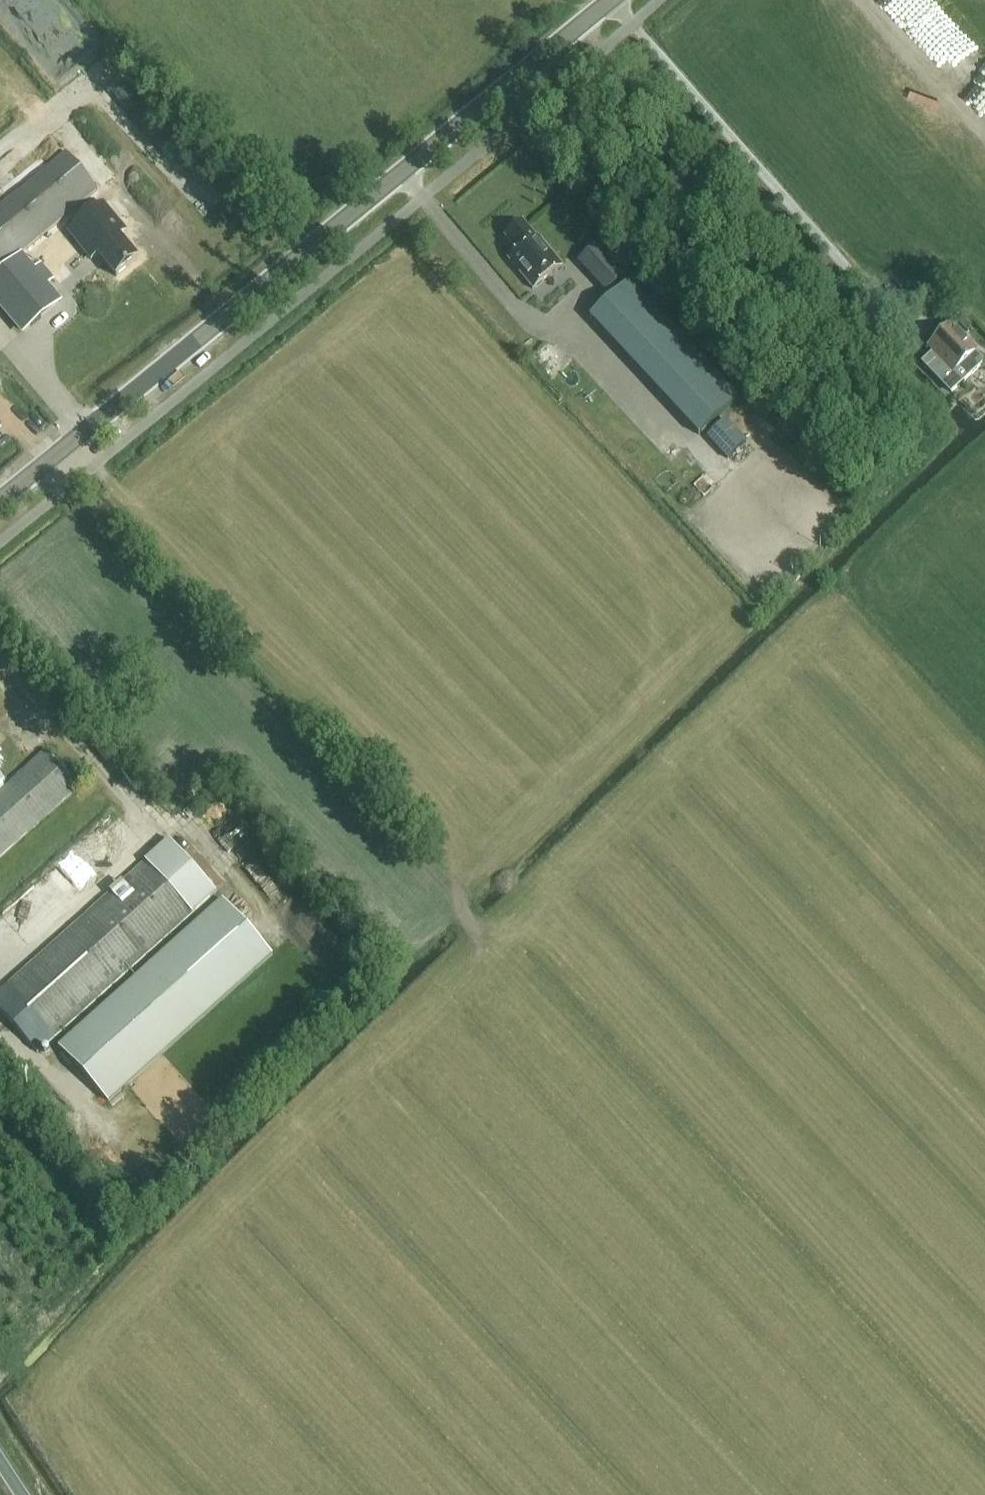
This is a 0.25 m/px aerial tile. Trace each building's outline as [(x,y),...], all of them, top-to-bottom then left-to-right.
[(66,155),(0,209),(0,273),(22,255),(97,193),(66,155)] [(103,205),(68,233),(91,261),(98,255),(116,278),(137,261),(119,238),(126,233),(103,205)] [(533,290),(562,267),(546,247),(544,249),(523,223),(505,238),(518,253),(509,261),(533,290)] [(42,240),(31,250),(61,286),(73,276),(42,240)] [(24,331),(60,300),(22,255),(0,273),(0,303),(24,331)] [(586,311),(689,436),(731,401),(628,276),(586,311)] [(932,353),(920,364),(951,396),(982,365),(982,361),(976,354),(977,352),(953,327),(929,350),(932,353)] [(726,420),(706,439),(726,460),(746,442),(726,420)] [(78,788),(46,752),(6,789),(0,794),(0,858),(78,788)] [(54,1038),(216,893),(169,841),(0,993),(0,1013),(37,1054),(54,1038)] [(108,1104),(273,956),(222,900),(57,1048),(108,1104)]
